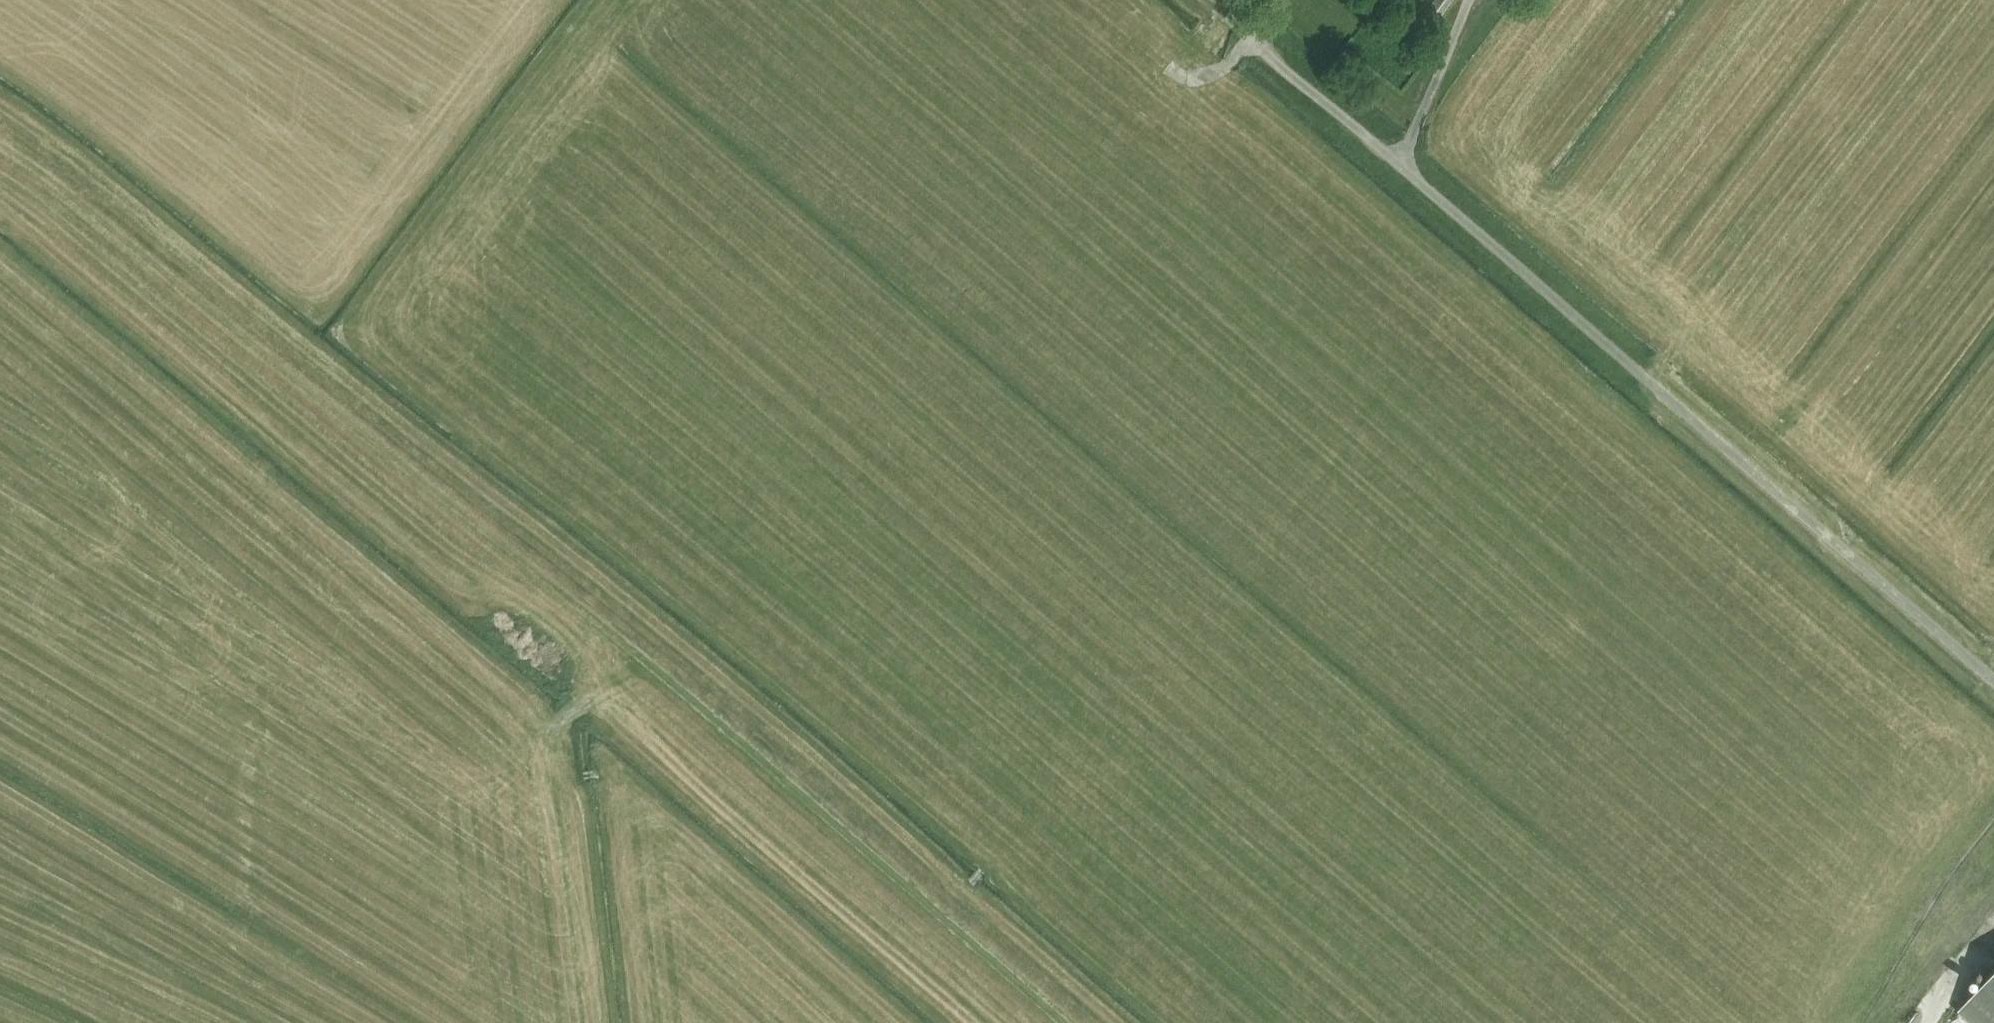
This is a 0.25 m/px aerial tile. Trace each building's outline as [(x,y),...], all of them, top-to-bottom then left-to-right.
[(1959,1005),(1979,1022),(1993,1022),(1993,965),(1959,1005)]
